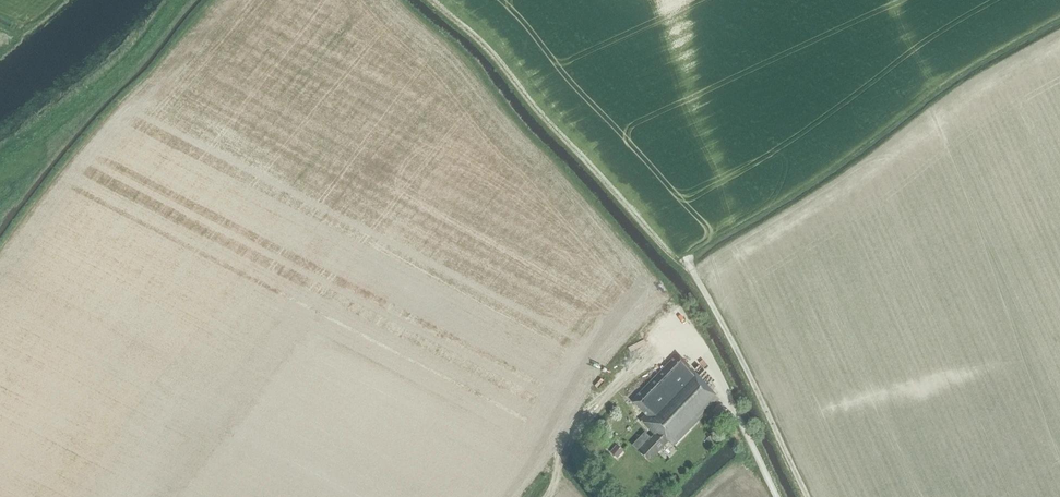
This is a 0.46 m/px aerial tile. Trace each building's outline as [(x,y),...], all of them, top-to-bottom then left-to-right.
[(676,356),(640,393),(632,401),(646,415),(640,421),(655,435),(651,439),(644,433),(632,445),(638,451),(648,462),(669,441),(672,444),(718,398),(676,356)] [(719,423),(729,413),(718,403),(709,413),(719,423)]
